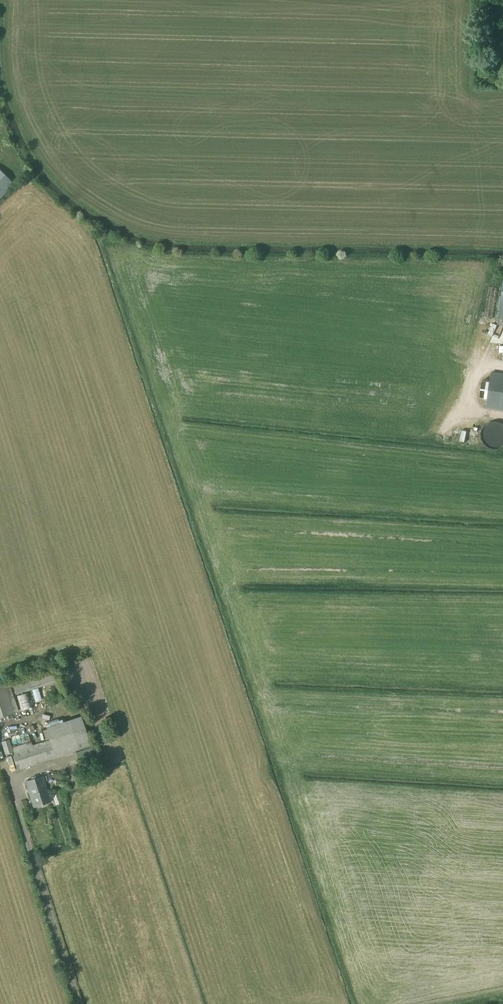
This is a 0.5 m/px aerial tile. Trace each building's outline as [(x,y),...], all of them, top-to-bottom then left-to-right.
[(491,373),(486,408),(502,411),(502,375),(491,373)] [(54,671),(12,683),(15,696),(17,695),(17,696),(27,693),(27,691),(57,682),(54,671)] [(15,713),(19,712),(9,684),(5,685),(0,687),(0,718),(15,713)] [(27,693),(17,696),(21,710),(32,707),(27,693)] [(91,747),(85,729),(81,716),(46,727),(47,730),(43,731),(46,742),(33,746),(31,741),(30,742),(29,737),(22,739),(24,744),(12,747),(9,739),(1,742),(5,755),(12,753),(17,771),(91,747)] [(34,808),(51,802),(43,777),(26,783),(34,808)] [(56,805),(62,803),(59,794),(53,796),(56,805)] [(51,836),(58,833),(54,821),(47,824),(51,836)]
